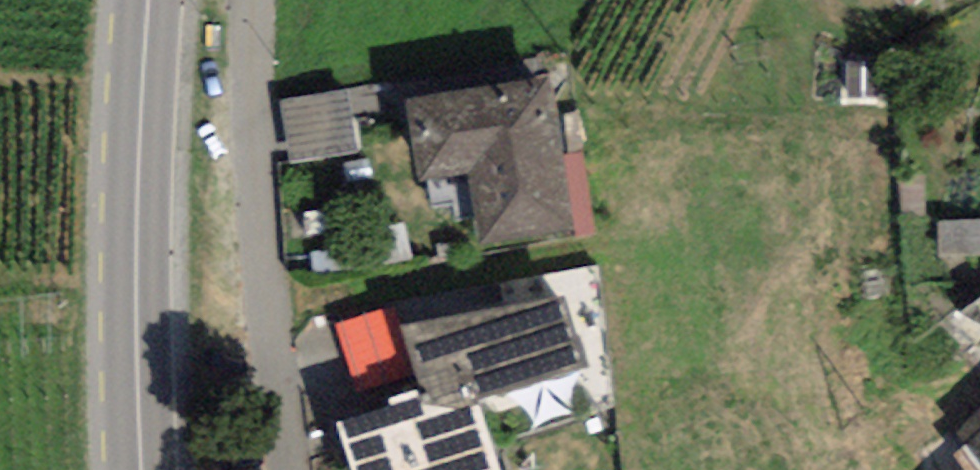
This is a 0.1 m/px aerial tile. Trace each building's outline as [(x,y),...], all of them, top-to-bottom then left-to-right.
[(909,14),(924,0),(897,0),(909,14)] [(431,257),(574,236),(551,85),(409,106),(431,257)] [(289,90),(293,155),(361,151),(357,86),(289,90)] [(944,250),(979,248),(979,214),(943,216),(944,250)] [(487,401),(524,391),(531,416),(603,398),(570,269),(405,311),(425,388),(349,408),(365,469),(505,469),(487,401)] [(950,448),(971,469),(979,469),(979,426),(950,448)]
